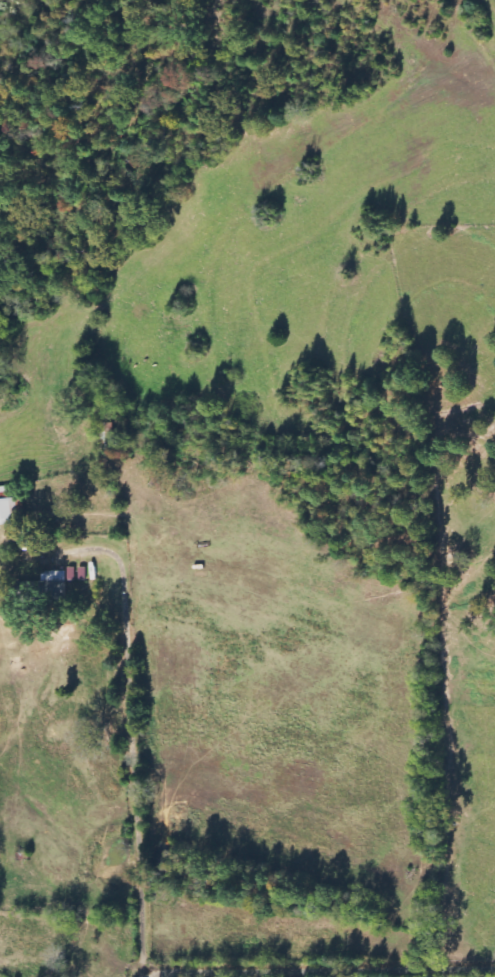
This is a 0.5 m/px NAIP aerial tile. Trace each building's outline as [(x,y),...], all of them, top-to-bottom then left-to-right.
[(21,524),(18,499),(11,499),(10,488),(0,489),(0,526),(21,524)] [(18,604),(30,604),(30,607),(66,607),(66,573),(43,573),(43,583),(18,583),(18,604)]
